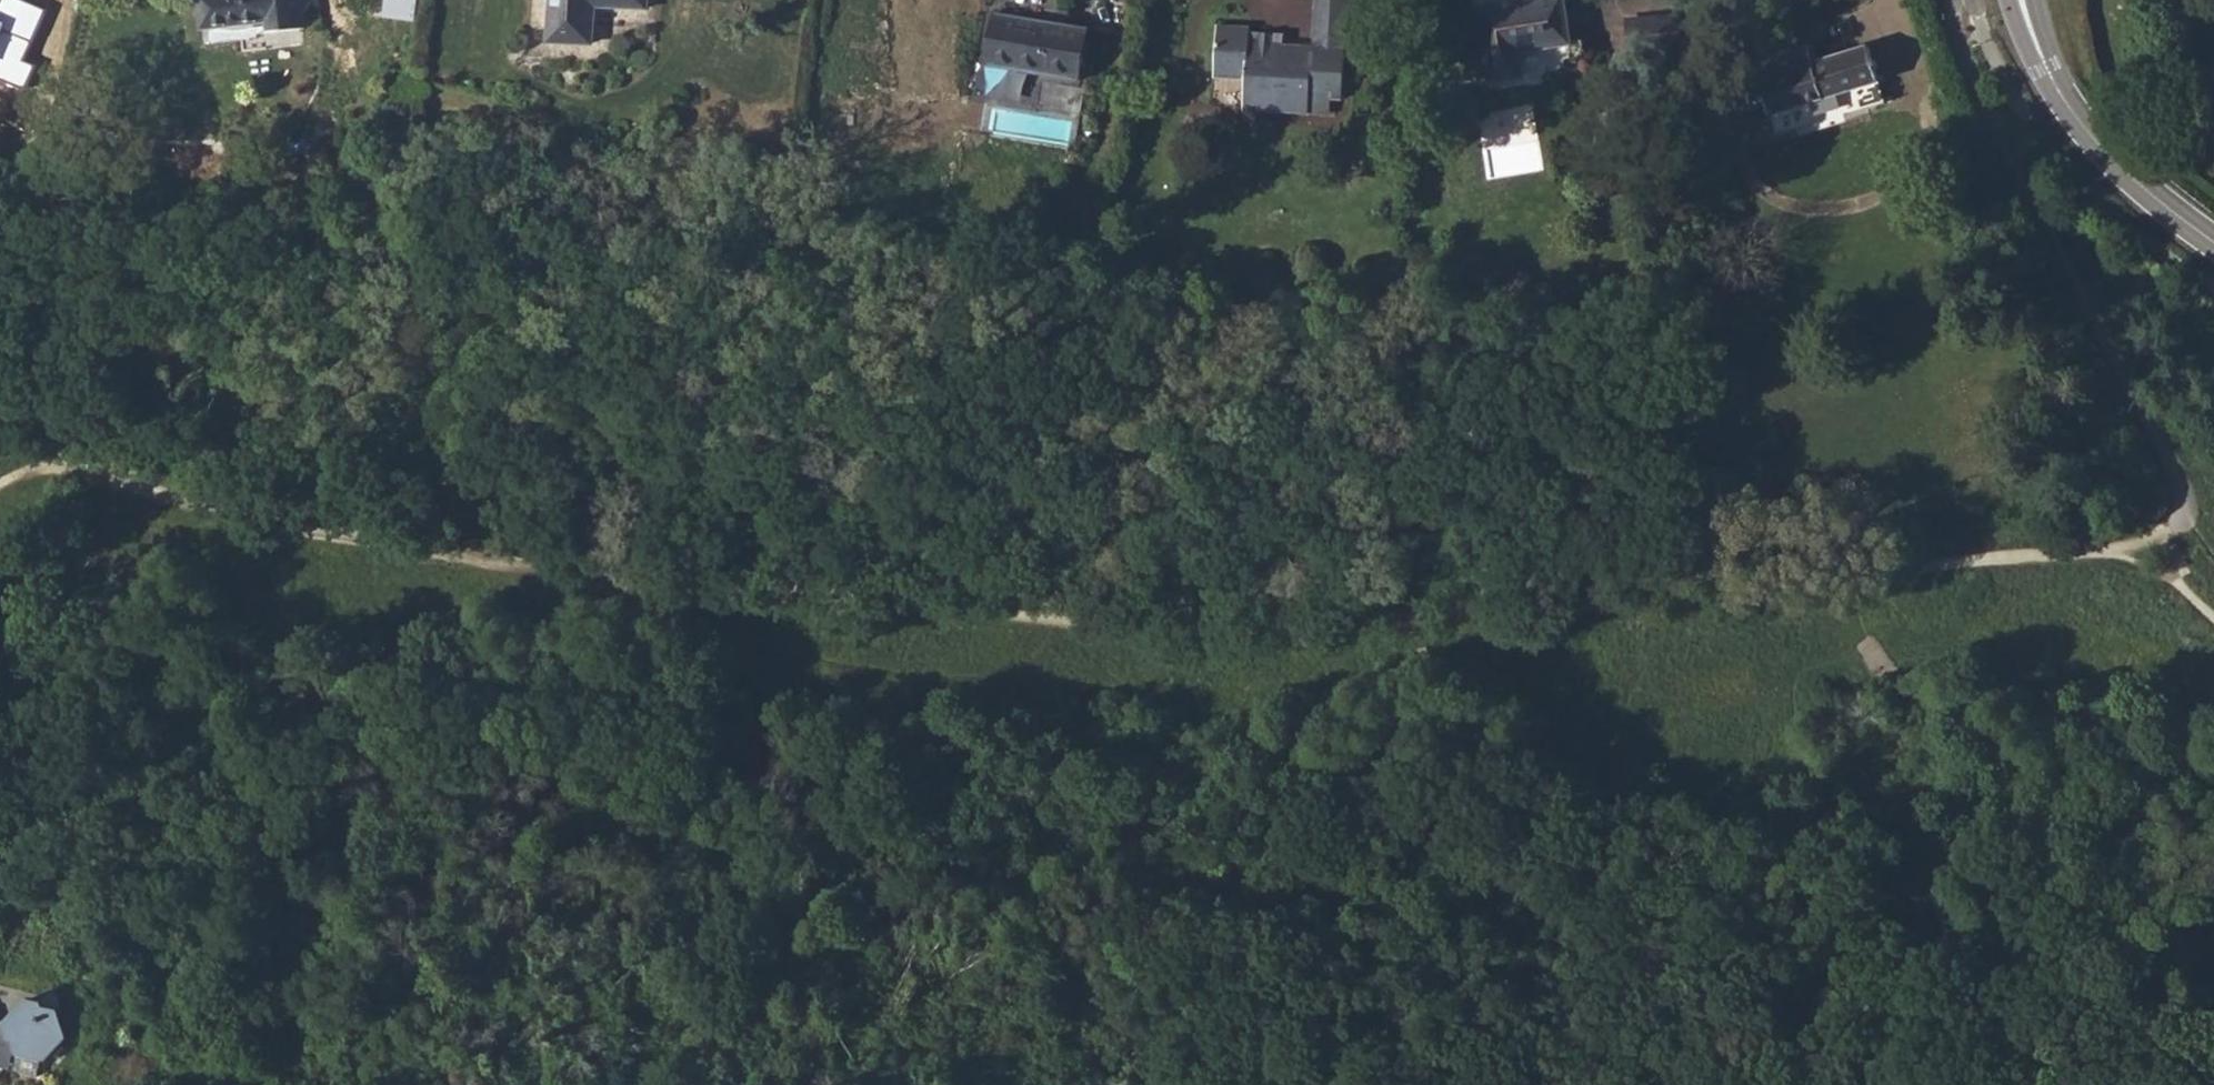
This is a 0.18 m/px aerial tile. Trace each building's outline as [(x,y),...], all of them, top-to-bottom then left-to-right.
[(29,88),(38,66),(25,61),(46,11),(21,0),(5,0),(0,13),(0,76),(29,88)] [(266,31),(300,27),(297,0),(198,0),(200,27),(265,20),(266,31)] [(594,43),(596,4),(648,7),(648,0),(552,0),(550,39),(594,43)] [(1345,0),(1312,0),(1310,46),(1342,48),(1345,0)] [(1488,82),(1521,76),(1517,52),(1570,44),(1563,0),(1531,0),(1478,7),(1488,82)] [(986,62),(1078,78),(1088,29),(995,13),(986,62)] [(1625,20),(1629,53),(1680,49),(1677,15),(1625,20)] [(1244,107),(1310,111),(1311,96),(1343,98),(1342,48),(1310,46),(1249,43),(1249,27),(1217,26),(1214,75),(1245,77),(1244,107)] [(1753,59),(1775,135),(1884,102),(1867,46),(1813,63),(1807,44),(1753,59)] [(44,994),(42,1002),(42,1006),(57,1010),(59,1001),(58,994),(48,991),(44,994)] [(12,1047),(14,1053),(41,1059),(45,1060),(65,1038),(57,1010),(42,1006),(42,1002),(26,999),(5,1020),(0,1019),(0,1044),(12,1047)] [(8,1062),(6,1070),(37,1078),(41,1059),(14,1053),(12,1047),(0,1044),(0,1061),(8,1062)]
